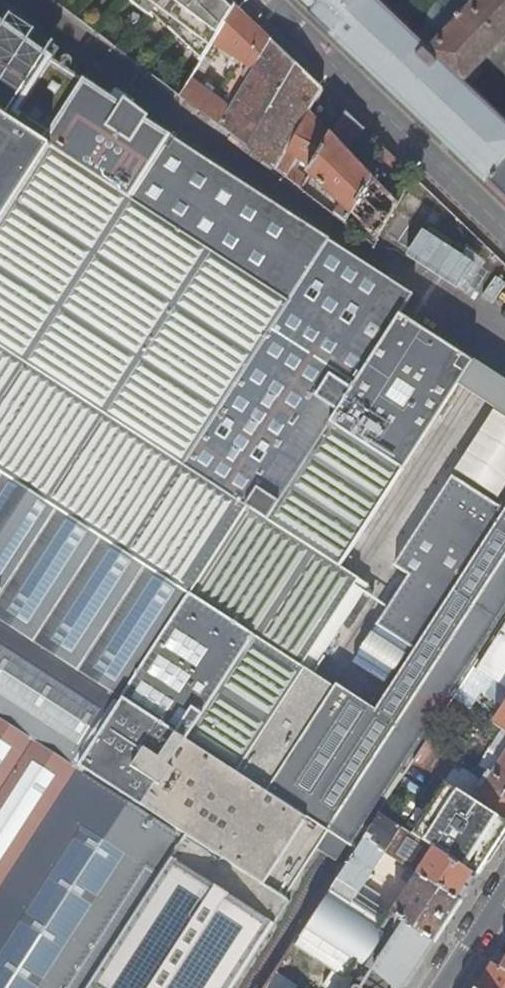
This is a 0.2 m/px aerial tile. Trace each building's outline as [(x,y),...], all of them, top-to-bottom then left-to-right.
[(205,60),(237,6),(231,0),(144,0),(144,4),(179,38),(180,36),(205,60)] [(386,80),(504,194),(504,117),(464,78),(504,35),(504,0),(472,0),(429,45),(382,0),(302,0),(386,80)] [(220,47),(254,67),(271,39),(237,6),(205,60),(198,70),(202,72),(204,69),(206,69),(220,47)] [(401,317),(414,298),(0,24),(0,987),(233,987),(235,984),(239,986),(263,949),(259,947),(261,944),(265,946),(288,911),(285,909),(332,835),(268,793),(239,774),(305,671),(313,676),(370,588),(340,569),(458,386),(472,363),(401,317)] [(286,150),(309,111),(323,88),(271,39),(254,67),(247,80),(236,97),(230,108),(219,125),(276,169),(283,156),(286,150)] [(227,91),(236,97),(247,80),(237,74),(227,91)] [(230,108),(191,81),(181,97),(219,125),(230,108)] [(331,134),(309,111),(286,150),(306,162),(302,168),(307,172),(331,134)] [(352,148),(365,129),(346,111),(332,135),(331,134),(307,172),(324,188),(321,192),(326,197),(327,196),(326,195),(328,192),(341,204),(333,213),(346,223),(350,214),(371,177),(340,144),(344,140),(352,148)] [(368,165),(375,170),(375,169),(386,149),(372,135),(361,152),(371,161),(368,165)] [(387,180),(402,164),(386,149),(375,169),(387,180)] [(298,168),(283,156),(276,169),(294,183),(297,177),(293,173),(298,168)] [(402,177),(409,182),(414,175),(407,168),(402,177)] [(350,214),(376,240),(397,204),(371,177),(350,214)] [(307,183),(302,180),(298,187),(303,191),(307,183)] [(472,363),(458,386),(504,416),(504,381),(474,361),(472,363)] [(453,477),(395,566),(409,575),(377,625),(416,650),(504,513),(504,511),(453,477)] [(504,619),(504,513),(416,650),(376,711),(338,685),(268,793),(332,835),(340,840),(356,850),(363,839),(379,813),(413,761),(425,743),(453,699),(470,673),(473,669),(504,619)] [(478,670),(495,682),(504,688),(504,629),(478,670)] [(490,680),(473,669),(470,673),(453,699),(471,710),(490,680)] [(494,724),(504,731),(504,688),(495,682),(486,697),(504,708),(494,724)] [(444,755),(425,743),(413,761),(433,773),(444,755)] [(475,800),(503,819),(504,820),(504,752),(491,774),(488,772),(480,785),(483,787),(475,800)] [(414,827),(443,780),(433,773),(413,761),(379,813),(446,856),(450,850),(414,827)] [(498,827),(478,858),(450,840),(475,800),(466,794),(443,780),(414,827),(450,850),(446,856),(478,876),(504,835),(504,832),(498,827)] [(498,827),(503,819),(475,800),(450,840),(478,858),(498,827)] [(462,901),(478,876),(446,856),(379,813),(363,839),(385,853),(408,867),(462,901)] [(363,887),(385,853),(363,839),(356,850),(338,879),(364,897),(368,891),(363,887)] [(412,884),(393,915),(406,924),(435,943),(462,901),(408,867),(401,878),(412,884)] [(359,942),(381,907),(364,897),(338,879),(316,912),(359,942)] [(384,958),(406,924),(393,915),(381,907),(359,942),(384,958)] [(412,977),(384,958),(359,942),(316,912),(308,924),(293,946),(355,987),(356,987),(406,987),(412,977)] [(406,924),(384,958),(412,977),(435,943),(406,924)] [(501,950),(493,963),(504,971),(504,953),(501,950)] [(493,963),(477,987),(504,987),(504,971),(493,963)] [(274,976),(266,987),(291,987),(274,976)]
